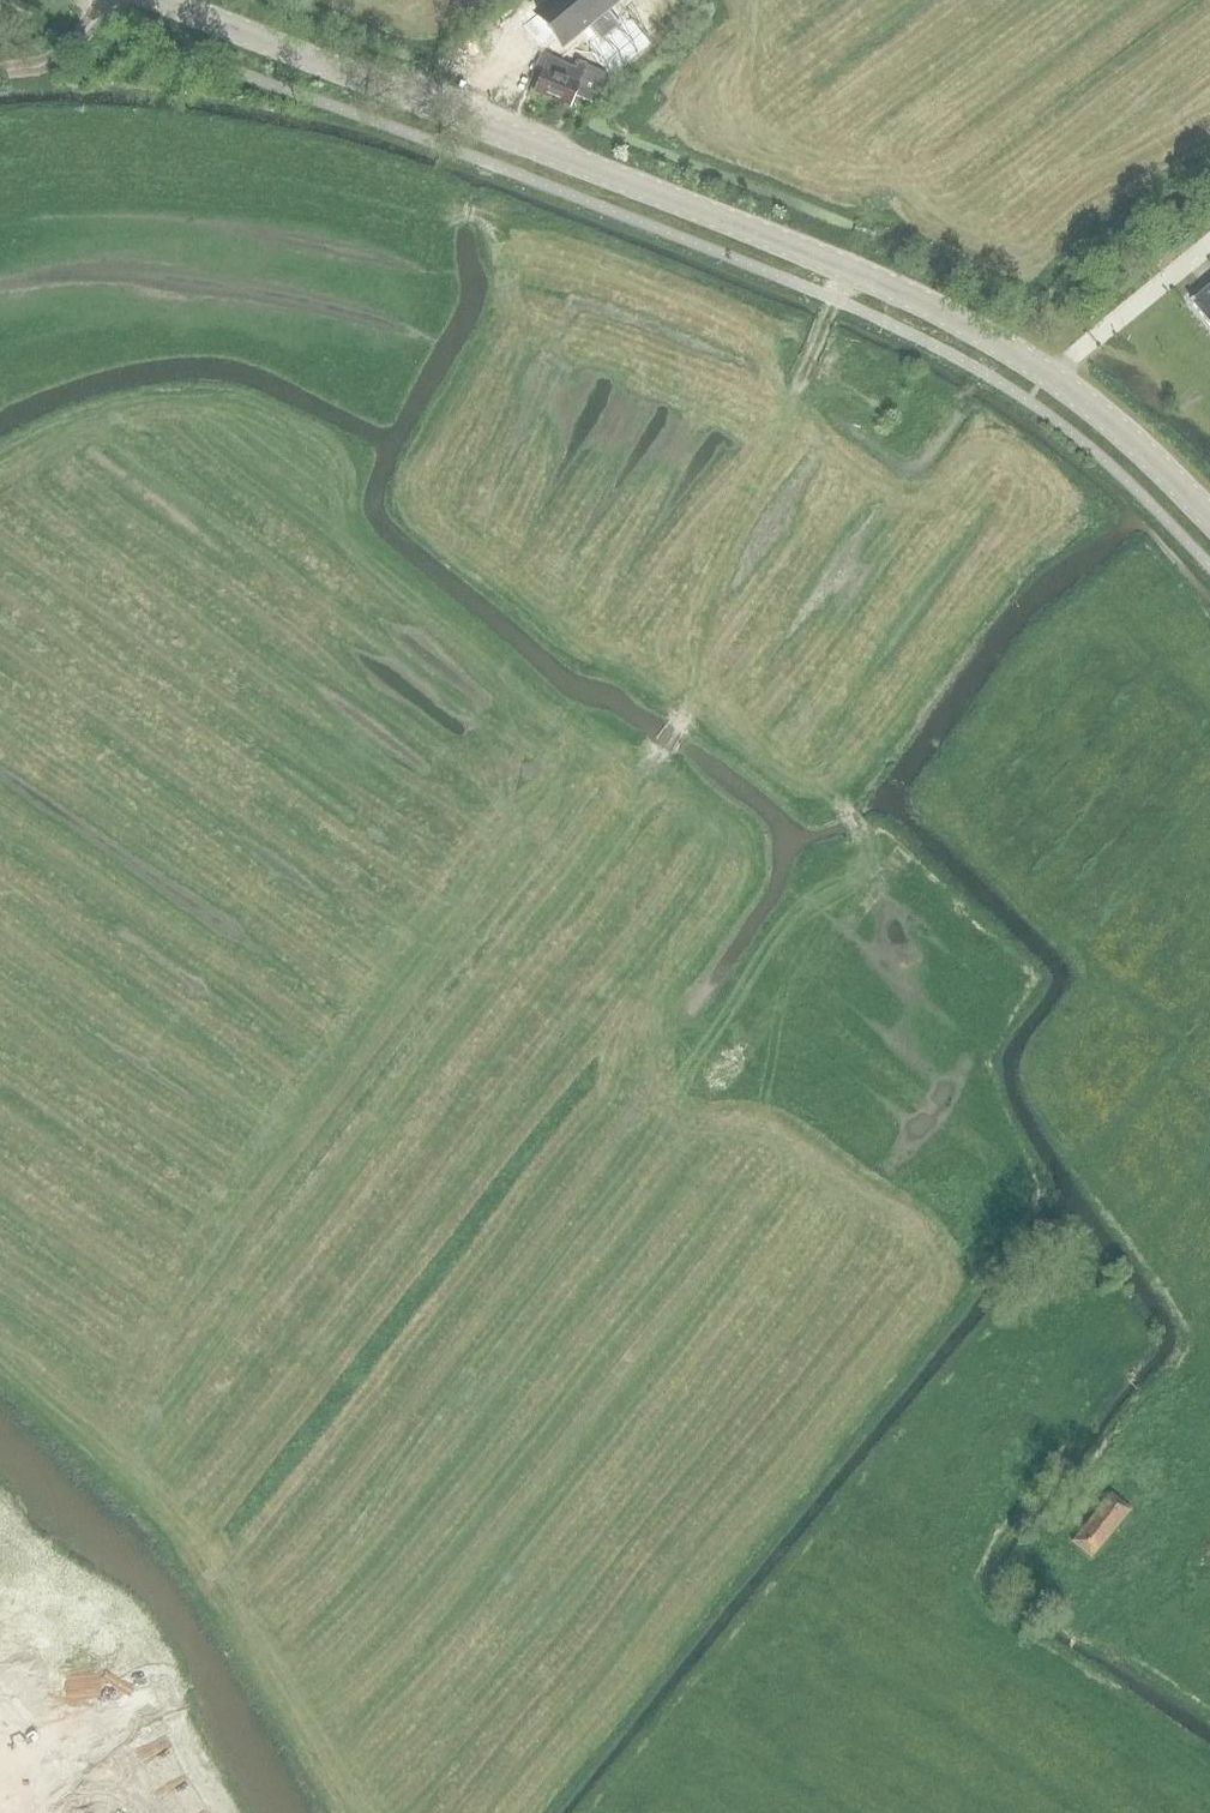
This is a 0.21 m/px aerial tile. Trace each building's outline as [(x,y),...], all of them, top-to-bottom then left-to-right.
[(538,13),(562,42),(585,23),(600,41),(589,49),(610,75),(652,41),(631,15),(621,23),(606,6),(614,0),(553,0),(538,13)] [(606,75),(591,68),(583,88),(541,72),(533,93),(569,107),(573,97),(594,106),(606,75)] [(1190,301),(1209,325),(1209,284),(1190,301)] [(1091,1557),(1130,1510),(1111,1493),(1071,1541),(1091,1557)] [(14,1644),(13,1643),(29,1627),(0,1600),(0,1659),(14,1644)] [(118,1783),(135,1812),(157,1812),(183,1798),(165,1767),(136,1782),(132,1775),(118,1783)]
